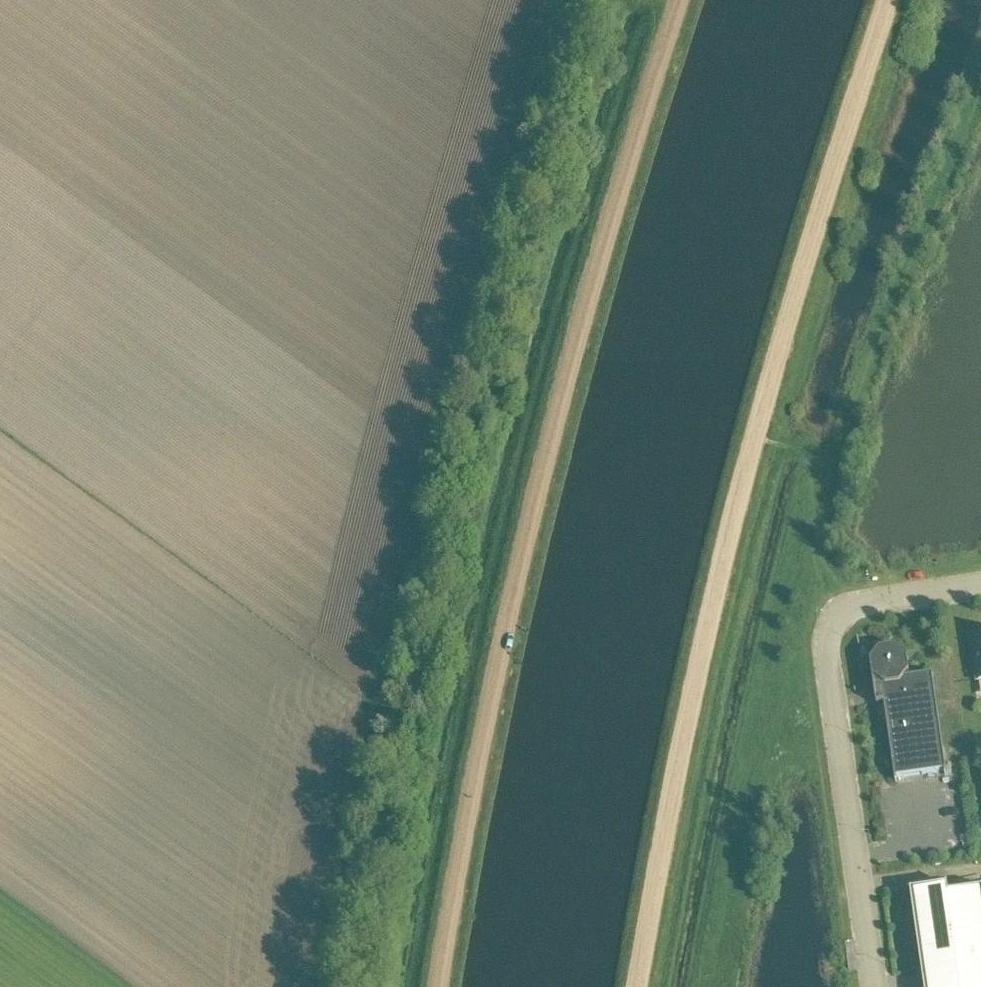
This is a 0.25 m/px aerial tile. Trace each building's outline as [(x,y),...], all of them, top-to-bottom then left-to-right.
[(972,639),(978,684),(980,683),(980,637),(972,639)] [(873,680),(881,686),(895,785),(897,784),(897,781),(945,774),(945,777),(947,777),(933,677),(905,681),(909,675),(907,660),(895,651),(880,653),(871,665),(873,680)] [(911,895),(924,986),(980,986),(980,892),(950,897),(949,890),(911,895)]
